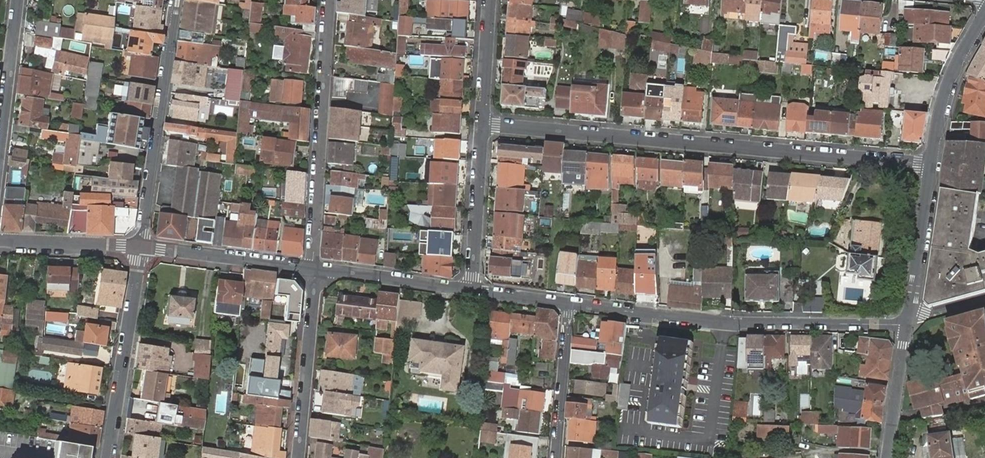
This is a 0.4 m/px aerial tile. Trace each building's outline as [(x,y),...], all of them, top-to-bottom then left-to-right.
[(138,0),(137,7),(160,10),(161,0),(138,0)] [(183,17),(217,21),(219,5),(191,0),(189,0),(186,0),(184,9),(183,17)] [(344,4),(339,3),(338,14),(351,15),(367,17),(368,0),(344,0),(344,4)] [(408,0),(400,0),(400,5),(399,16),(407,16),(408,0)] [(434,18),(468,21),(470,3),(435,0),(435,6),(438,6),(437,13),(434,13),(434,18)] [(638,23),(650,24),(652,0),(651,0),(640,0),(638,23)] [(721,17),(725,17),(725,14),(729,15),(729,12),(747,14),(748,0),(723,0),(721,17)] [(747,14),(746,22),(761,23),(763,0),(748,0),(747,14)] [(761,23),(761,25),(780,27),(782,0),(763,0),(761,23)] [(824,0),(813,0),(811,33),(815,33),(816,24),(831,26),(833,1),(824,0)] [(853,39),(860,40),(860,33),(863,4),(844,2),(841,30),(854,32),(853,39)] [(116,4),(114,20),(113,28),(118,29),(119,26),(124,27),(125,20),(120,19),(122,5),(116,4)] [(510,4),(509,20),(532,22),(533,19),(529,19),(529,10),(534,10),(534,6),(510,4)] [(897,48),(898,35),(880,34),(882,6),(863,4),(860,33),(878,35),(877,47),(885,47),(897,48)] [(315,31),(317,9),(310,8),(293,6),(293,9),(291,9),(290,20),(292,20),(291,23),(303,24),(302,29),(315,31)] [(157,32),(160,10),(137,7),(136,13),(135,13),(134,19),(136,19),(134,30),(157,32)] [(916,25),(949,27),(950,12),(906,9),(905,25),(916,25)] [(567,21),(577,23),(579,15),(569,12),(567,21)] [(104,44),(104,49),(110,50),(113,28),(114,20),(85,15),(84,16),(76,15),(74,34),(82,35),(81,40),(104,44)] [(367,17),(351,15),(350,23),(346,47),(376,51),(380,19),(367,17)] [(425,18),(407,16),(399,16),(399,21),(398,35),(406,36),(412,36),(413,22),(425,23),(425,18)] [(183,17),(181,31),(202,34),(208,35),(215,36),(217,21),(183,17)] [(467,32),(468,21),(434,18),(430,18),(429,29),(467,32)] [(509,20),(508,36),(527,38),(531,38),(531,35),(527,35),(528,27),(532,27),(536,28),(536,23),(532,22),(509,20)] [(634,34),(635,21),(626,21),(625,33),(634,34)] [(36,22),(34,35),(58,38),(59,25),(36,22)] [(830,35),(831,26),(816,24),(815,33),(830,35)] [(951,52),(955,44),(951,44),(952,27),(949,27),(916,25),(915,43),(937,44),(937,51),(951,52)] [(793,65),(804,66),(808,66),(809,55),(788,54),(790,36),(797,37),(797,28),(780,27),(777,58),(776,63),(777,64),(784,64),(793,65)] [(315,39),(315,31),(302,29),(288,28),(283,64),(288,64),(287,72),(306,75),(311,39),(315,39)] [(159,43),(160,35),(130,31),(127,52),(149,56),(149,53),(148,53),(150,41),(159,43)] [(177,62),(204,66),(207,66),(220,68),(221,62),(218,61),(220,48),(201,45),(202,34),(181,31),(177,62)] [(603,48),(629,50),(630,38),(617,35),(605,32),(603,48)] [(671,45),(673,37),(654,33),(652,41),(671,45)] [(405,49),(406,36),(398,35),(398,37),(398,47),(397,48),(397,53),(405,54),(405,49)] [(500,35),(498,60),(530,62),(530,54),(536,54),(537,39),(531,38),(527,38),(508,36),(500,35)] [(35,37),(33,46),(50,48),(52,39),(35,37)] [(421,44),(420,55),(466,58),(467,48),(456,47),(457,40),(452,39),(448,39),(447,46),(421,44)] [(248,40),(248,41),(246,60),(250,60),(251,51),(256,51),(257,40),(248,40)] [(670,52),(671,45),(652,41),(652,48),(670,52)] [(704,52),(713,54),(714,43),(705,42),(704,52)] [(984,80),(984,46),(984,45),(976,58),(967,76),(970,76),(984,80)] [(924,74),(926,50),(902,48),(901,72),(924,74)] [(357,49),(356,60),(390,65),(392,54),(357,49)] [(696,64),(712,66),(713,59),(713,54),(704,52),(698,50),(696,64)] [(57,51),(52,73),(66,75),(66,73),(63,72),(64,69),(79,72),(83,56),(57,51)] [(127,52),(124,52),(124,56),(131,56),(128,76),(154,79),(157,57),(149,56),(127,52)] [(744,53),(743,61),(744,61),(758,62),(759,57),(759,54),(744,53)] [(833,68),(839,69),(846,69),(847,55),(834,53),(833,68)] [(244,67),(245,58),(236,57),(234,65),(244,67)] [(442,80),(463,81),(465,62),(437,60),(436,79),(442,80)] [(88,62),(86,76),(99,78),(100,70),(98,70),(99,63),(88,62)] [(177,62),(174,83),(199,87),(201,85),(204,66),(177,62)] [(776,63),(761,62),(760,73),(776,75),(777,64),(776,63)] [(783,77),(791,77),(793,65),(784,64),(783,77)] [(804,75),(813,76),(814,67),(808,66),(804,66),(804,75)] [(20,67),(16,94),(42,98),(63,101),(64,96),(48,94),(48,95),(39,94),(42,72),(20,67)] [(506,78),(505,86),(523,87),(524,71),(508,69),(507,78),(506,78)] [(231,83),(232,83),(242,84),(243,84),(245,72),(233,70),(231,83)] [(245,71),(245,72),(243,84),(242,94),(250,95),(251,85),(253,85),(255,72),(245,71)] [(894,80),(895,74),(882,73),(868,71),(867,78),(862,79),(861,90),(866,93),(864,108),(873,109),(874,104),(881,104),(880,108),(889,109),(890,96),(894,96),(896,95),(897,91),(894,89),(891,89),(892,80),(894,80)] [(86,81),(84,94),(97,96),(99,78),(86,76),(86,81)] [(622,117),(645,119),(647,98),(641,98),(642,83),(643,77),(627,76),(625,96),(622,117)] [(970,76),(968,83),(965,94),(969,95),(965,112),(984,117),(984,80),(970,76)] [(334,77),(333,98),(347,99),(347,92),(356,92),(368,93),(369,82),(356,80),(334,77)] [(463,90),(463,81),(442,80),(441,91),(446,91),(446,97),(441,96),(441,100),(462,101),(462,99),(463,99),(464,90),(463,90)] [(288,104),(287,108),(300,110),(301,105),(302,105),(303,84),(279,82),(277,103),(288,104)] [(150,105),(153,87),(127,83),(125,101),(150,105)] [(232,83),(229,102),(240,104),(242,84),(232,83)] [(395,97),(395,88),(395,86),(382,84),(381,115),(394,117),(394,112),(395,97)] [(570,112),(597,115),(599,99),(600,87),(574,84),(573,87),(571,105),(571,110),(570,112)] [(645,119),(664,121),(664,117),(667,87),(648,85),(647,98),(645,119)] [(670,121),(683,123),(685,95),(685,93),(686,86),(677,85),(676,88),(667,87),(664,117),(671,117),(670,121)] [(505,86),(503,107),(526,109),(526,108),(535,108),(536,97),(543,98),(544,89),(537,89),(523,87),(505,86)] [(558,103),(571,105),(573,87),(559,86),(558,103)] [(599,99),(597,115),(604,115),(607,88),(600,87),(599,99)] [(685,95),(683,123),(701,124),(704,95),(685,93),(685,95)] [(83,104),(82,108),(95,110),(97,96),(84,94),(83,104)] [(201,98),(178,94),(176,102),(175,102),(174,111),(175,111),(174,119),(197,122),(201,98)] [(22,98),(18,125),(37,128),(42,101),(22,98)] [(755,103),(752,129),(778,131),(780,106),(758,104),(758,100),(753,99),(752,103),(755,103)] [(713,125),(752,129),(755,103),(752,103),(739,102),(715,100),(713,125)] [(148,119),(150,105),(125,101),(123,115),(142,118),(148,119)] [(69,118),(80,119),(81,103),(70,102),(69,118)] [(248,135),(253,136),(255,127),(250,126),(251,118),(290,123),(293,126),(292,135),(291,141),(309,144),(311,111),(300,110),(287,108),(241,102),(241,104),(238,134),(247,135),(248,135)] [(444,102),(443,113),(462,115),(463,103),(444,102)] [(786,132),(808,133),(809,118),(810,109),(805,105),(794,104),(788,106),(786,132)] [(808,133),(832,136),(834,114),(835,109),(818,107),(817,119),(809,118),(808,133)] [(363,113),(333,109),(330,139),(360,143),(363,113)] [(858,123),(857,138),(882,141),(884,117),(872,116),(873,113),(863,112),(863,114),(859,114),(858,123)] [(142,118),(123,115),(121,114),(118,137),(117,140),(116,146),(138,149),(138,143),(139,139),(145,139),(147,131),(147,127),(141,126),(142,118)] [(832,136),(857,138),(858,123),(852,123),(852,116),(834,114),(832,136)] [(928,115),(918,114),(917,124),(906,123),(904,142),(923,144),(928,115)] [(461,135),(462,116),(436,115),(435,133),(461,135)] [(393,118),(393,129),(402,129),(403,119),(393,118)] [(952,122),(951,130),(973,130),(972,141),(984,141),(984,123),(973,123),(965,122),(952,122)] [(12,125),(12,132),(23,134),(24,131),(29,132),(29,128),(12,125)] [(168,125),(167,133),(201,138),(201,141),(205,141),(206,130),(168,125)] [(65,148),(63,165),(75,167),(75,164),(78,140),(79,136),(41,130),(41,137),(68,142),(67,147),(65,148)] [(231,154),(237,155),(237,147),(238,134),(206,130),(205,141),(205,142),(208,142),(208,138),(228,141),(228,145),(231,146),(231,154)] [(247,135),(238,134),(237,147),(245,148),(247,135)] [(78,140),(75,164),(90,166),(93,145),(96,146),(96,148),(105,149),(106,144),(78,140)] [(266,140),(263,162),(263,163),(294,168),(297,145),(281,143),(266,140)] [(460,161),(461,142),(438,140),(437,159),(460,161)] [(181,167),(192,168),(193,162),(195,162),(196,157),(193,156),(188,156),(190,146),(194,147),(194,144),(172,141),(169,157),(182,159),(181,167)] [(399,156),(405,156),(406,143),(392,142),(390,172),(398,173),(399,156)] [(949,142),(942,190),(945,190),(982,194),(984,170),(984,144),(982,144),(949,142)] [(544,172),(564,174),(564,172),(565,152),(566,144),(546,143),(546,151),(545,152),(544,164),(544,167),(544,172)] [(329,144),(328,164),(338,165),(340,165),(352,166),(352,163),(347,162),(349,149),(355,149),(355,146),(329,144)] [(381,145),(379,153),(388,155),(390,147),(381,145)] [(500,164),(501,163),(527,166),(531,166),(538,167),(544,167),(544,164),(545,152),(546,151),(501,146),(500,164)] [(588,154),(565,152),(564,172),(588,174),(588,154)] [(588,174),(588,181),(592,182),(610,183),(611,156),(588,154),(588,174)] [(7,164),(29,167),(30,159),(8,156),(7,164)] [(613,156),(613,194),(619,195),(620,195),(620,194),(619,183),(635,185),(635,158),(613,156)] [(661,160),(638,158),(638,183),(642,183),(642,180),(657,181),(657,184),(660,184),(661,160)] [(663,160),(663,186),(667,186),(685,188),(685,186),(685,162),(663,160)] [(131,165),(111,162),(109,179),(119,180),(129,182),(131,165)] [(704,164),(685,162),(685,186),(699,187),(699,192),(703,192),(704,164)] [(501,163),(498,189),(531,192),(532,186),(523,185),(525,169),(527,169),(527,166),(501,163)] [(434,184),(458,185),(459,165),(448,164),(448,173),(435,172),(434,184)] [(340,165),(338,165),(337,172),(339,172),(351,174),(352,166),(340,165)] [(710,188),(735,190),(736,170),(736,167),(710,165),(710,188)] [(257,168),(237,166),(236,174),(256,177),(257,168)] [(218,221),(218,218),(222,191),(220,191),(223,175),(201,173),(202,170),(192,168),(181,167),(180,167),(174,209),(163,207),(162,214),(200,218),(218,221)] [(764,172),(736,170),(735,190),(735,199),(761,202),(761,199),(764,174),(764,172)] [(337,172),(334,172),(332,192),(357,196),(359,179),(357,179),(358,175),(351,174),(339,172),(337,172)] [(306,205),(308,175),(290,173),(288,203),(306,205)] [(764,174),(761,199),(787,202),(787,201),(792,177),(764,174)] [(74,175),(71,196),(80,197),(80,194),(107,196),(107,197),(110,198),(111,196),(134,198),(137,183),(129,182),(119,180),(109,179),(74,175)] [(814,202),(815,199),(820,183),(821,178),(792,176),(792,177),(787,201),(814,202)] [(389,202),(390,182),(390,179),(384,178),(383,193),(377,192),(377,201),(389,202)] [(815,199),(843,202),(850,181),(833,180),(832,184),(820,183),(815,199)] [(456,208),(458,185),(434,184),(431,184),(430,202),(422,201),(422,206),(456,208)] [(2,185),(1,198),(22,199),(22,187),(2,185)] [(531,192),(498,189),(497,210),(524,212),(526,195),(537,196),(537,192),(531,192)] [(981,255),(971,251),(980,195),(945,190),(928,301),(931,304),(984,290),(984,254),(981,255)] [(79,204),(135,208),(137,198),(134,198),(111,196),(110,198),(107,197),(107,196),(80,194),(80,197),(79,204)] [(620,224),(637,226),(637,221),(637,216),(626,215),(626,206),(618,205),(619,195),(613,194),(612,224),(620,224)] [(348,216),(353,216),(354,199),(351,199),(326,197),(326,205),(330,206),(330,215),(337,215),(348,216)] [(23,204),(24,201),(3,199),(0,225),(0,231),(20,231),(23,204)] [(20,231),(33,232),(35,222),(64,225),(66,206),(37,203),(36,207),(32,206),(32,203),(29,203),(29,205),(23,204),(20,231)] [(305,218),(306,205),(288,203),(283,203),(282,210),(282,216),(305,218)] [(133,228),(135,208),(79,204),(75,204),(73,233),(124,236),(133,228)] [(225,246),(253,250),(257,221),(258,215),(251,214),(251,207),(234,204),(233,213),(243,214),(241,224),(229,222),(225,246)] [(396,229),(398,205),(389,204),(388,219),(387,228),(396,229)] [(439,208),(438,229),(455,230),(456,210),(439,208)] [(494,237),(523,240),(525,216),(497,213),(494,237)] [(199,232),(200,218),(162,214),(158,238),(185,241),(187,228),(191,228),(191,231),(199,232)] [(387,228),(388,219),(366,217),(364,227),(387,229),(387,228)] [(197,242),(214,244),(218,221),(200,218),(199,232),(197,242)] [(213,245),(222,246),(226,219),(218,218),(218,221),(214,244),(213,245)] [(257,221),(253,250),(265,252),(268,222),(257,221)] [(876,282),(882,224),(854,221),(848,274),(860,276),(860,281),(876,282)] [(268,222),(265,252),(277,254),(281,224),(268,222)] [(735,236),(749,237),(749,228),(736,227),(735,236)] [(324,259),(335,261),(336,236),(329,235),(329,229),(325,228),(323,257),(324,259)] [(303,255),(305,232),(285,229),(283,254),(301,257),(303,255)] [(335,261),(345,262),(347,236),(347,230),(342,230),(342,232),(337,231),(336,236),(335,261)] [(387,233),(386,252),(396,253),(397,234),(387,233)] [(733,246),(734,235),(716,233),(716,244),(733,246)] [(359,264),(363,238),(347,236),(345,262),(359,264)] [(513,252),(514,252),(515,246),(523,246),(523,240),(494,237),(493,250),(513,252)] [(359,264),(375,266),(379,241),(363,238),(359,264)] [(513,252),(493,250),(491,276),(511,278),(512,265),(517,266),(517,261),(513,261),(513,252)] [(395,269),(396,254),(386,254),(385,268),(395,269)] [(578,286),(580,263),(580,257),(560,255),(558,283),(578,286)] [(431,275),(452,279),(454,258),(426,256),(425,269),(431,270),(431,275)] [(598,289),(600,266),(600,265),(580,263),(578,286),(578,288),(598,289)] [(611,300),(617,301),(617,293),(618,270),(618,268),(600,266),(598,289),(615,291),(612,292),(611,300)] [(79,268),(47,267),(46,289),(78,290),(79,268)] [(243,269),(242,284),(241,290),(250,291),(266,293),(265,298),(267,298),(266,301),(269,302),(270,298),(271,299),(274,273),(243,269)] [(97,304),(119,307),(124,274),(102,270),(97,304)] [(637,294),(637,272),(633,271),(633,275),(622,275),(622,270),(618,270),(617,293),(637,294)] [(652,291),(658,291),(658,273),(637,272),(637,294),(652,295),(652,291)] [(764,274),(763,302),(781,302),(782,273),(768,272),(768,275),(764,274)] [(747,302),(763,302),(764,274),(748,274),(747,302)] [(291,280),(275,279),(273,294),(286,295),(283,321),(296,323),(300,291),(291,280)] [(218,281),(216,302),(219,302),(240,304),(241,290),(242,284),(218,281)] [(701,310),(702,307),(703,299),(704,290),(700,290),(700,287),(696,286),(696,289),(672,286),(669,307),(701,310)] [(381,293),(398,296),(398,289),(381,287),(381,293)] [(379,313),(399,316),(400,302),(401,296),(398,296),(381,293),(380,303),(379,313)] [(168,296),(166,317),(191,319),(193,298),(168,296)] [(378,320),(379,313),(380,303),(342,297),(340,315),(378,320)] [(823,298),(802,297),(802,311),(823,312),(823,298)] [(402,300),(401,319),(420,321),(422,301),(402,300)] [(36,335),(42,336),(44,305),(27,304),(26,324),(39,325),(39,332),(36,331),(36,335)] [(11,331),(19,331),(19,328),(12,327),(14,308),(4,307),(1,327),(1,330),(11,331)] [(96,310),(76,307),(76,317),(95,320),(96,310)] [(555,311),(538,309),(537,317),(535,336),(536,338),(557,340),(559,316),(555,311)] [(44,312),(44,327),(58,329),(59,314),(44,312)] [(947,322),(959,367),(964,366),(953,325),(984,316),(984,312),(947,322)] [(512,315),(494,313),(491,339),(505,341),(503,355),(508,356),(509,342),(510,333),(512,315)] [(537,317),(512,315),(510,333),(535,336),(537,317)] [(959,367),(955,369),(958,378),(951,379),(912,390),(917,407),(926,405),(939,401),(970,393),(972,399),(984,396),(984,316),(953,325),(964,366),(959,367)] [(288,325),(267,323),(263,359),(261,377),(276,378),(281,339),(286,340),(288,325)] [(574,338),(573,350),(623,356),(625,344),(618,343),(619,337),(626,338),(628,326),(612,324),(611,326),(605,325),(602,343),(574,338)] [(74,341),(102,345),(105,328),(85,325),(84,331),(76,330),(74,341)] [(331,334),(329,356),(356,359),(358,337),(331,334)] [(38,336),(36,346),(83,354),(84,343),(38,336)] [(765,365),(766,337),(747,337),(747,361),(751,361),(751,365),(765,365)] [(785,338),(766,337),(765,365),(765,373),(771,374),(771,359),(784,359),(785,338)] [(812,365),(813,337),(792,337),(791,366),(798,366),(798,362),(808,363),(807,365),(812,365)] [(832,338),(813,337),(812,365),(812,366),(820,367),(820,368),(831,369),(832,338)] [(649,424),(652,425),(664,339),(661,338),(649,424)] [(664,339),(652,425),(681,428),(692,342),(664,339)] [(891,361),(894,348),(889,343),(862,339),(860,353),(845,351),(845,355),(863,357),(891,361)] [(539,359),(556,361),(557,343),(544,341),(543,350),(540,350),(539,359)] [(416,343),(413,363),(425,365),(424,374),(446,377),(444,390),(458,392),(464,350),(445,347),(446,346),(445,345),(444,344),(443,343),(441,342),(440,342),(439,343),(438,343),(437,345),(436,346),(416,343)] [(509,342),(508,356),(506,374),(505,385),(520,387),(522,377),(518,376),(519,367),(515,366),(517,342),(509,342)] [(167,347),(139,343),(135,369),(147,371),(164,373),(165,367),(168,368),(170,366),(171,358),(169,356),(166,355),(167,347)] [(375,353),(389,356),(390,345),(376,343),(375,353)] [(573,350),(572,363),(621,368),(623,356),(573,350)] [(14,364),(16,353),(3,351),(2,361),(14,364)] [(194,378),(208,381),(211,356),(196,354),(194,378)] [(889,380),(891,361),(863,357),(861,376),(889,380)] [(263,359),(249,358),(245,393),(274,397),(276,378),(261,377),(263,359)] [(499,364),(489,362),(487,383),(493,384),(505,385),(506,374),(498,373),(499,364)] [(75,365),(72,381),(69,380),(67,389),(97,394),(102,370),(75,365)] [(44,380),(45,371),(30,370),(29,379),(44,380)] [(147,371),(144,393),(162,396),(165,374),(164,373),(147,371)] [(328,392),(351,395),(352,391),(348,391),(349,385),(344,385),(345,378),(350,379),(351,375),(323,371),(321,390),(328,392)] [(611,383),(619,384),(621,374),(612,374),(611,383)] [(911,386),(912,390),(951,379),(950,375),(911,386)] [(597,388),(601,388),(605,388),(606,385),(577,382),(576,392),(596,394),(597,388)] [(620,383),(618,409),(627,410),(629,384),(620,383)] [(505,385),(493,384),(492,391),(505,393),(505,385)] [(885,405),(888,388),(868,386),(865,403),(885,405)] [(12,406),(14,389),(0,387),(0,405),(12,406)] [(130,397),(143,400),(144,393),(131,391),(130,397)] [(508,405),(507,409),(515,410),(521,411),(542,413),(544,394),(516,391),(515,406),(508,405)] [(851,394),(836,391),(835,398),(850,400),(851,394)] [(362,396),(328,392),(325,413),(352,417),(353,409),(361,410),(362,396)] [(274,397),(245,393),(243,403),(262,405),(260,427),(278,429),(282,399),(274,397)] [(939,401),(941,407),(972,399),(970,393),(939,401)] [(213,410),(222,413),(227,399),(218,396),(213,410)] [(203,432),(205,411),(143,400),(130,397),(127,418),(160,424),(193,430),(203,432)] [(569,397),(567,418),(571,419),(591,421),(591,416),(587,416),(588,409),(592,410),(593,399),(569,397)] [(835,398),(835,405),(849,407),(850,400),(835,398)] [(926,405),(930,418),(944,416),(941,407),(939,401),(926,405)] [(882,423),(885,405),(865,403),(863,420),(882,423)] [(69,423),(99,428),(102,412),(72,407),(71,413),(68,413),(67,417),(52,414),(51,419),(69,423)] [(774,409),(763,409),(763,422),(774,422),(774,409)] [(513,428),(517,429),(519,429),(521,411),(515,410),(513,428)] [(539,435),(542,413),(521,411),(519,429),(517,429),(516,432),(539,435)] [(799,425),(801,425),(810,425),(811,416),(800,416),(799,425)] [(811,416),(810,425),(820,425),(820,420),(816,420),(817,417),(811,416)] [(127,418),(125,433),(135,435),(150,437),(152,428),(159,430),(160,424),(127,418)] [(591,421),(571,419),(569,441),(589,443),(591,425),(596,426),(597,421),(591,421)] [(312,420),(311,437),(343,442),(344,439),(340,438),(341,423),(312,420)] [(86,445),(96,447),(99,428),(69,423),(67,437),(43,432),(44,429),(37,428),(36,436),(56,440),(86,445)] [(260,427),(257,450),(268,451),(267,457),(284,457),(285,453),(276,452),(278,429),(260,427)] [(759,427),(758,437),(788,439),(789,428),(759,427)] [(870,450),(871,429),(843,428),(841,448),(870,450)] [(190,445),(202,447),(203,432),(193,430),(190,445)] [(496,434),(482,433),(480,451),(494,452),(496,434)] [(932,457),(955,457),(951,433),(929,436),(932,457)] [(131,457),(139,457),(156,457),(158,440),(159,439),(150,437),(135,435),(131,457)] [(84,457),(86,445),(56,440),(54,453),(84,457)] [(318,457),(334,457),(331,457),(333,446),(320,444),(318,457)] [(226,452),(202,447),(201,457),(238,457),(238,454),(226,452)] [(386,449),(370,447),(368,457),(372,457),(385,457),(386,449)] [(532,449),(507,447),(506,456),(512,456),(512,457),(531,457),(532,449)] [(571,457),(592,457),(592,452),(572,449),(571,457)] [(604,450),(603,457),(612,457),(632,457),(633,453),(604,450)]
